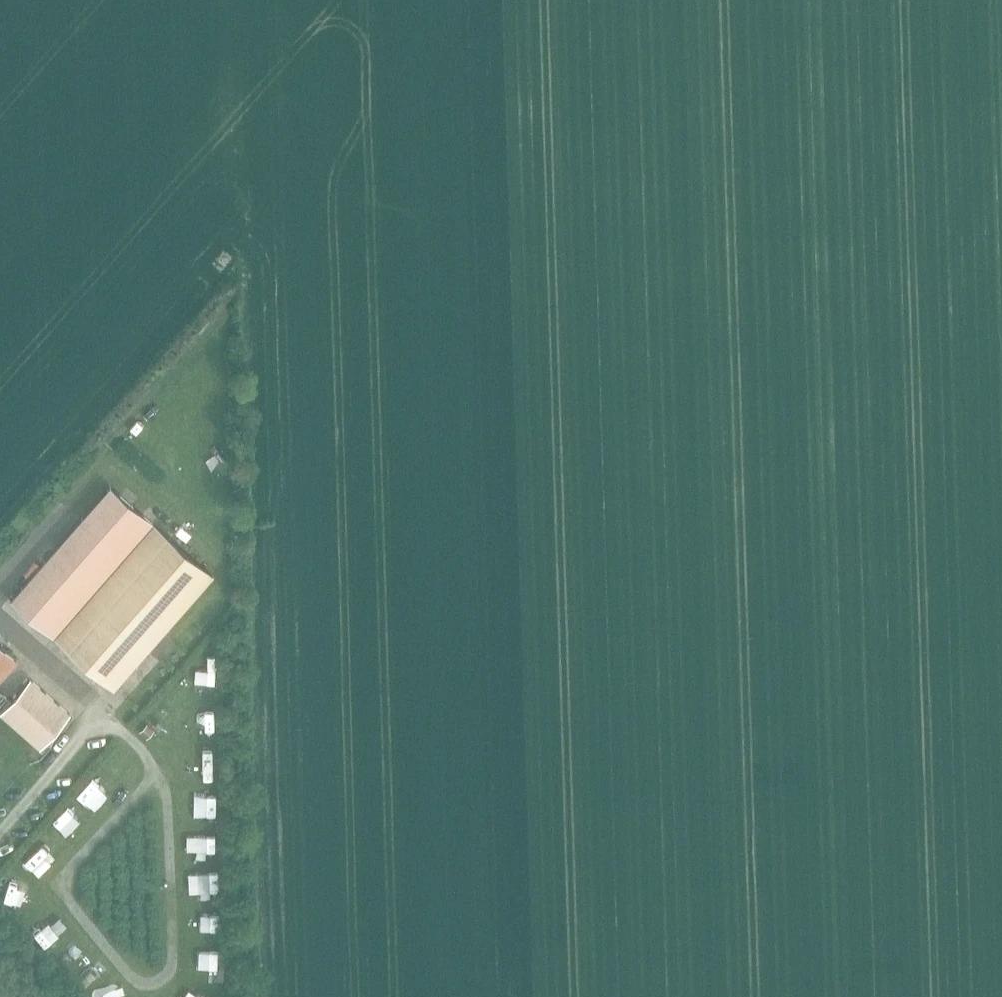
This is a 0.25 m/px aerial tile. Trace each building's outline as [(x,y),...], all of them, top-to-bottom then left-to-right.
[(9,599),(113,690),(213,575),(110,485),(9,599)] [(15,657),(0,644),(0,675),(15,657)] [(45,749),(73,715),(26,676),(10,695),(12,697),(0,711),(45,749)]
